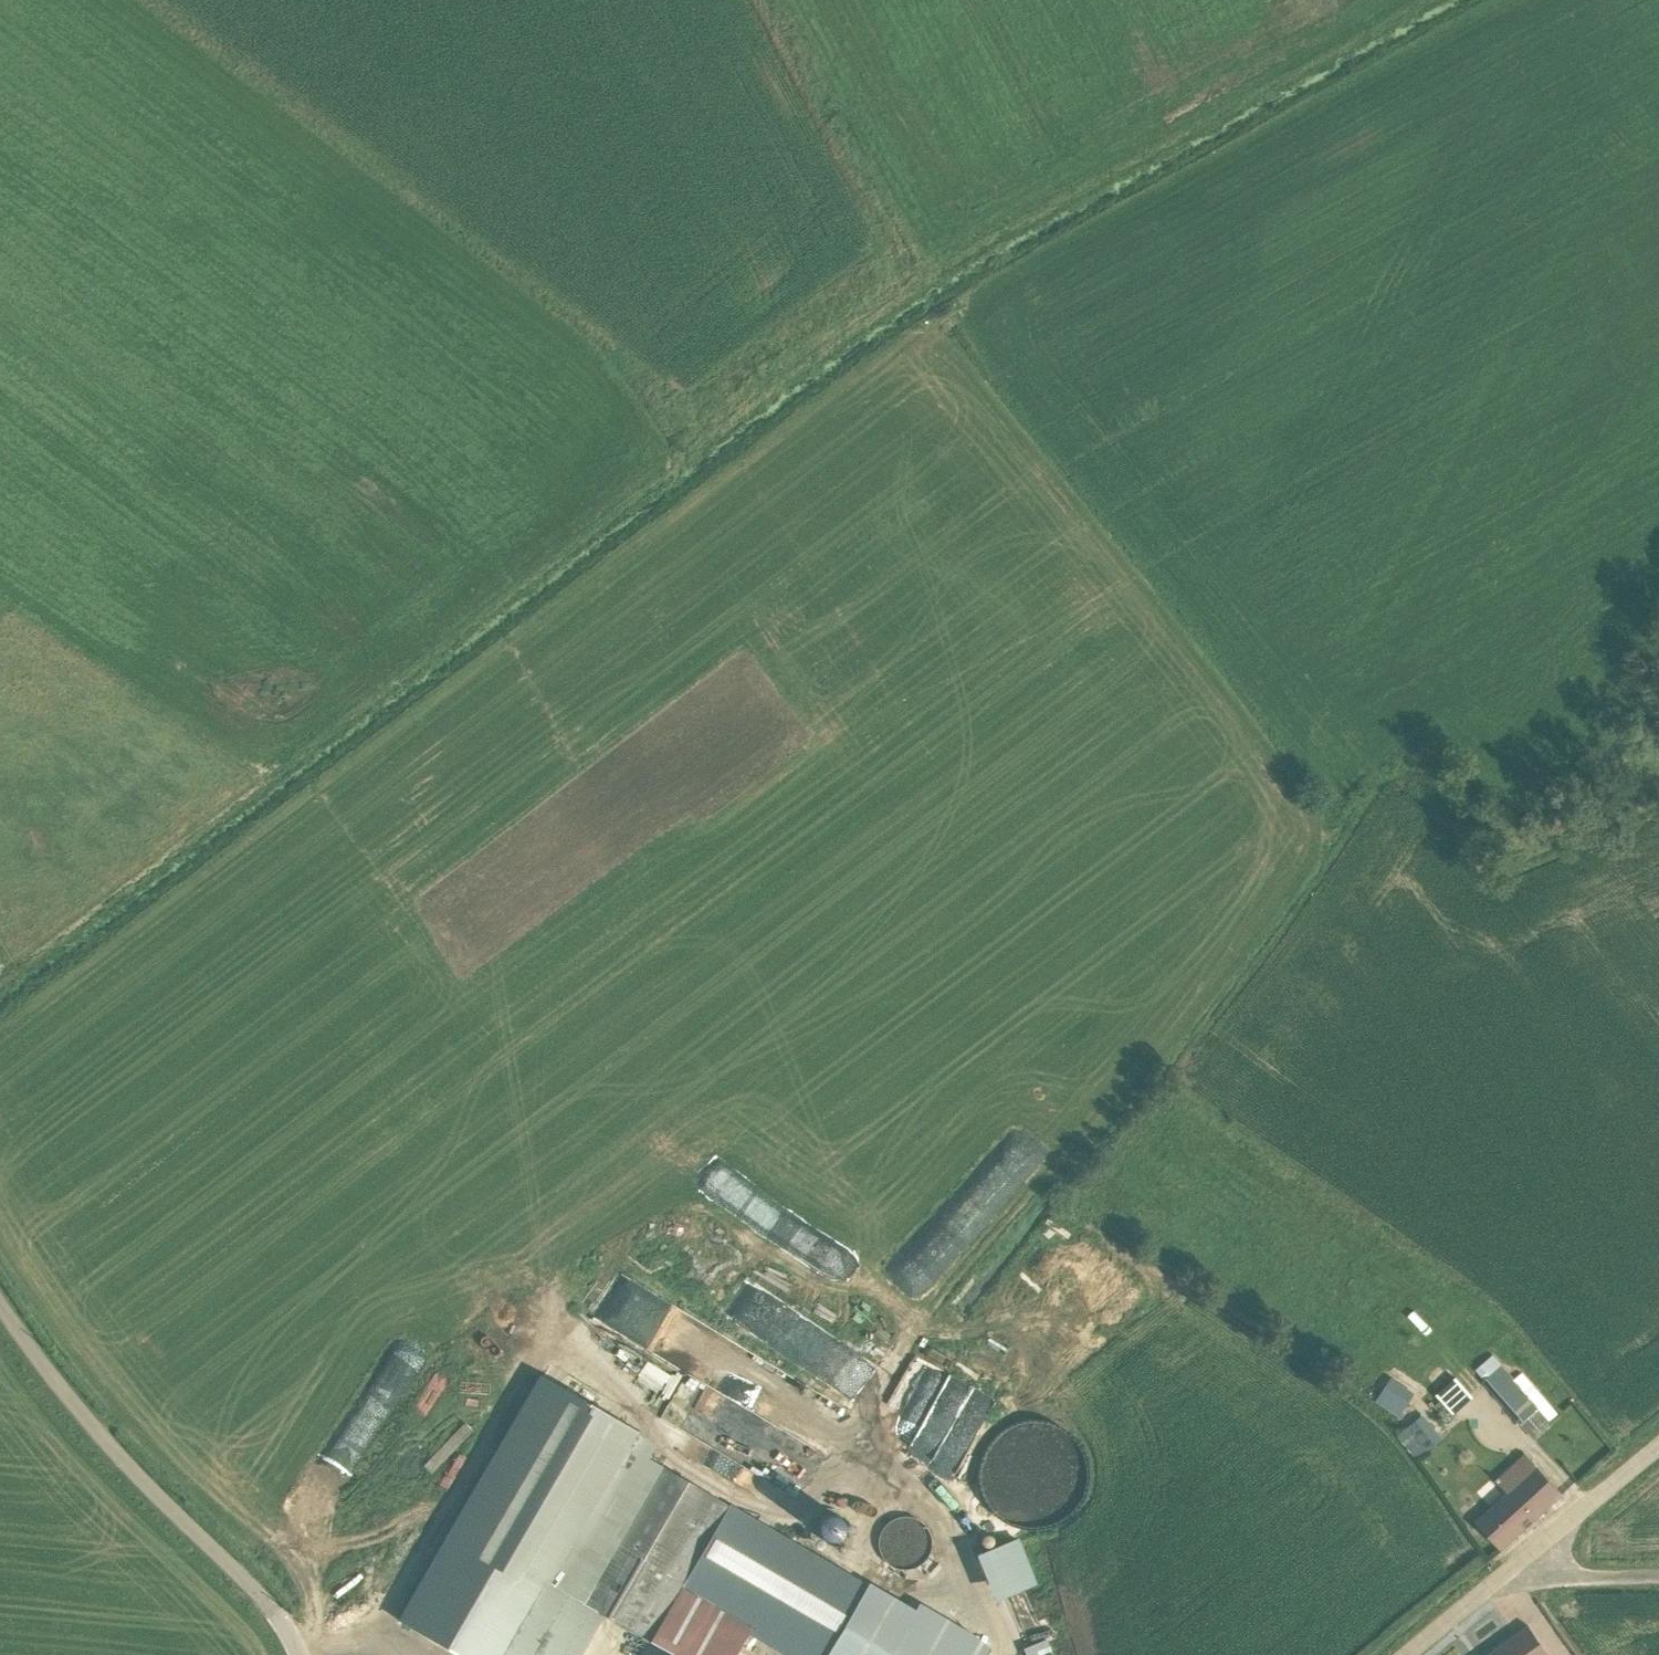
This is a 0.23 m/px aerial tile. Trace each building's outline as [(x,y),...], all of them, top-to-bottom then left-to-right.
[(749,1409),(773,1372),(620,1274),(596,1312),(749,1409)] [(732,1318),(858,1394),(879,1359),(753,1284),(732,1318)] [(1492,1356),(1475,1371),(1484,1382),(1482,1383),(1519,1426),(1521,1425),(1534,1440),(1551,1425),(1513,1382),(1514,1381),(1492,1356)] [(751,1465),(775,1421),(687,1373),(663,1417),(751,1465)] [(637,1434),(538,1377),(397,1619),(399,1621),(459,1654),(508,1654),(637,1434)] [(1413,1395),(1391,1379),(1375,1401),(1398,1417),(1413,1395)] [(1472,1398),(1455,1379),(1435,1397),(1453,1416),(1472,1398)] [(1442,1440),(1423,1416),(1397,1436),(1416,1460),(1442,1440)] [(989,1649),(973,1634),(918,1603),(915,1608),(869,1583),(867,1585),(730,1505),(727,1505),(648,1459),(656,1445),(637,1434),(508,1654),(579,1654),(601,1617),(648,1644),(671,1654),(736,1654),(747,1635),(780,1654),(985,1654),(989,1649)] [(1562,1496),(1524,1455),(1495,1481),(1506,1495),(1475,1523),(1500,1551),(1502,1551),(1562,1496)] [(928,1558),(931,1544),(928,1531),(918,1521),(905,1518),(891,1522),(882,1531),(878,1545),(882,1558),(892,1567),(905,1571),(918,1567),(928,1558)] [(1036,1586),(1018,1539),(975,1556),(994,1603),(1036,1586)] [(1528,1627),(1489,1654),(1548,1654),(1528,1627)]
